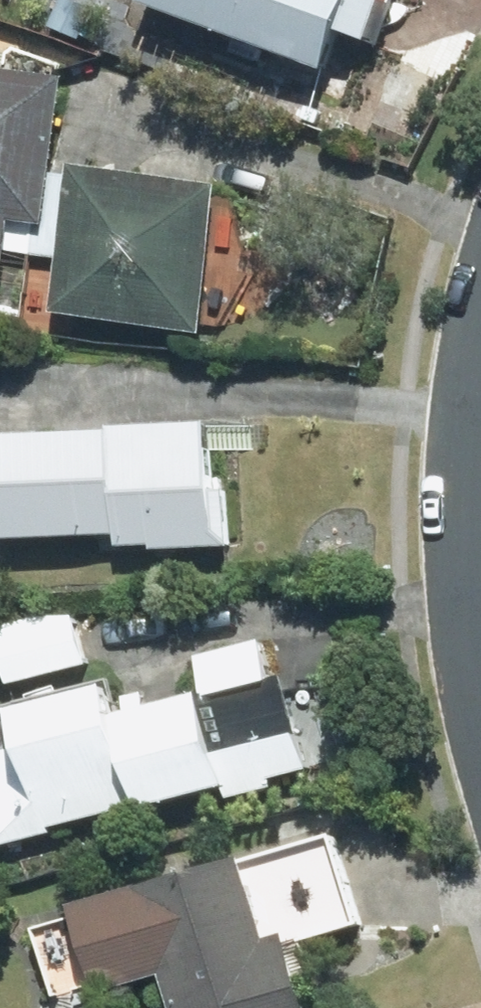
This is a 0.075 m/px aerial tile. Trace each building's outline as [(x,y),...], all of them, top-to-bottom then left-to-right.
[(374,0),(142,0),(132,26),(312,90),(328,45),(358,55),(377,1),(374,0)] [(459,82),(420,60),(365,155),(404,177),(459,82)] [(43,263),(48,183),(54,83),(0,80),(0,261),(43,263)] [(203,193),(48,183),(43,263),(38,334),(193,344),(203,193)] [(226,560),(222,483),(207,484),(204,437),(0,448),(0,557),(106,551),(107,566),(226,560)] [(0,638),(0,696),(83,674),(69,620),(0,638)] [(299,783),(277,683),(261,687),(252,649),(186,664),(195,706),(94,728),(89,706),(0,726),(0,735),(7,767),(0,768),(0,856),(49,845),(48,840),(299,783)] [(353,939),(325,851),(260,871),(288,960),(353,939)] [(236,880),(60,929),(80,1003),(150,983),(156,1007),(287,1007),(276,968),(261,972),(236,880)]
